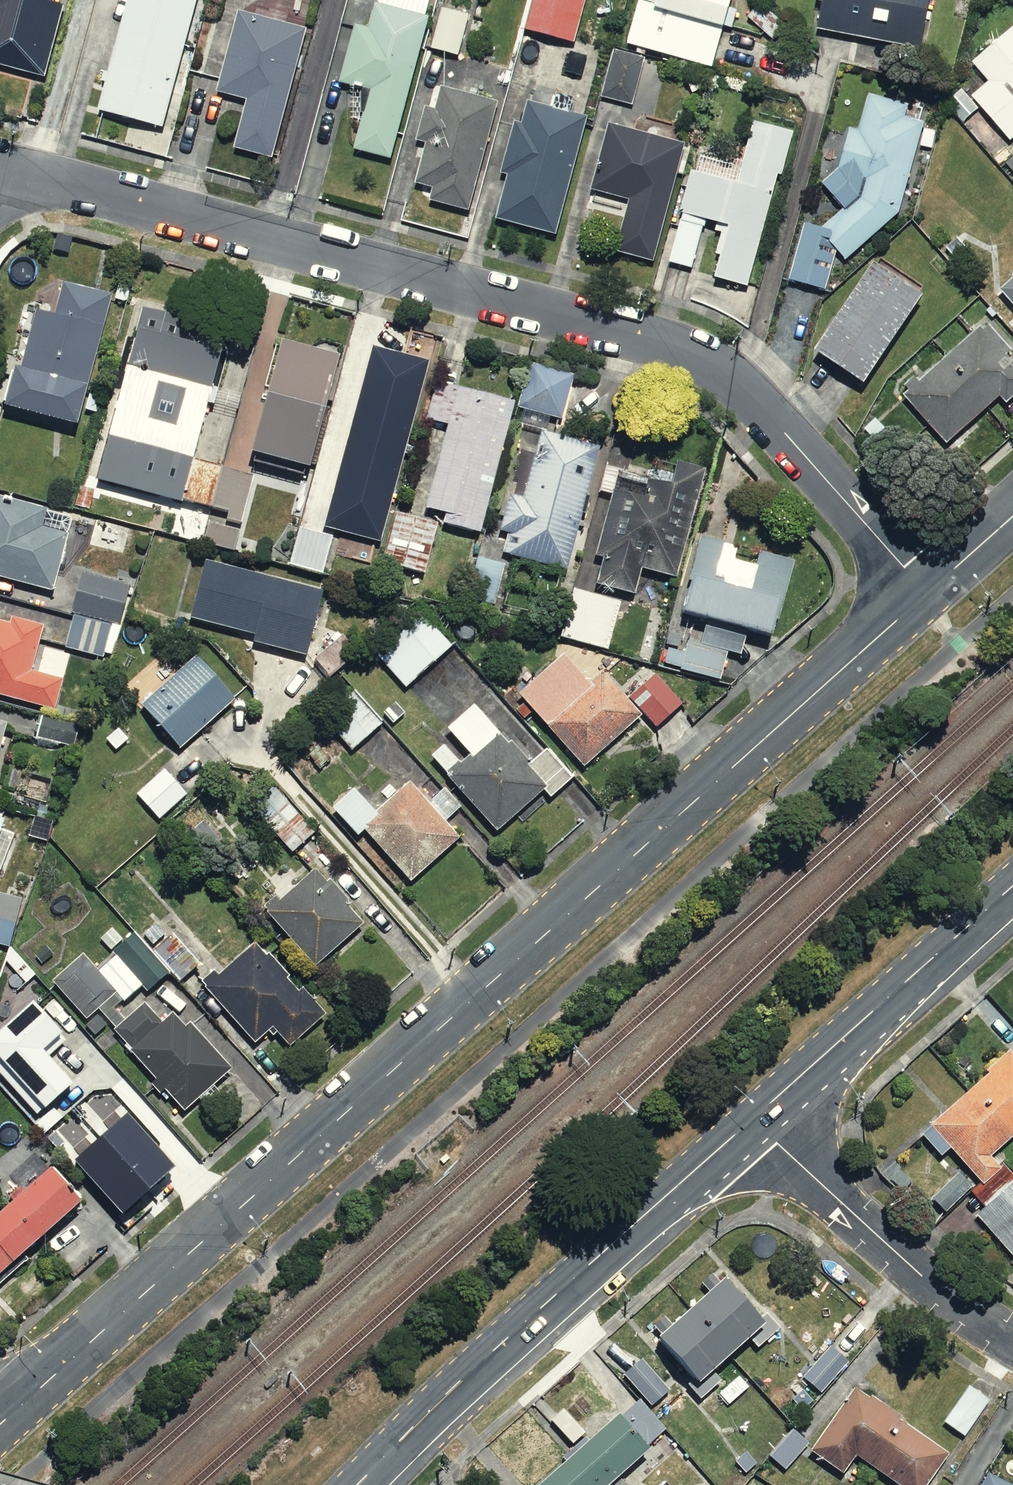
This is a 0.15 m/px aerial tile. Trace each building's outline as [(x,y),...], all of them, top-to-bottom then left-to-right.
[(38,72),(56,0),(0,0),(0,63),(38,72)] [(91,108),(156,124),(187,0),(117,0),(91,108)] [(514,22),(569,37),(579,0),(520,0),(514,22)] [(644,2),(634,0),(632,0),(624,41),(709,57),(720,0),(644,0),(644,2)] [(919,0),(808,0),(804,29),(912,46),(919,0)] [(421,12),(365,2),(362,19),(347,17),(336,83),(348,85),(344,111),(352,112),(347,145),(390,152),(421,12)] [(466,9),(438,2),(425,49),(454,57),(466,9)] [(296,25),(231,9),(211,87),(240,94),(229,139),(265,149),(296,25)] [(969,62),(983,77),(969,90),(1005,130),(1012,123),(1012,22),(969,62)] [(639,58),(611,50),(598,97),(626,105),(639,58)] [(503,103),(445,81),(435,106),(424,102),(412,133),(426,139),(413,173),(428,179),(421,196),(461,211),(503,103)] [(514,91),(494,169),(502,171),(490,220),(549,235),(581,108),(514,91)] [(733,156),(687,144),(657,260),(688,269),(702,218),(716,222),(702,272),(753,286),(794,129),(744,116),(733,156)] [(602,121),(585,185),(621,194),(606,252),(649,263),(680,142),(602,121)] [(915,287),(866,251),(800,343),(849,379),(915,287)] [(1012,353),(1012,254),(964,297),(1012,353)] [(80,422),(113,294),(64,282),(55,313),(38,309),(23,366),(16,364),(6,403),(80,422)] [(195,318),(141,304),(97,478),(211,507),(222,465),(193,458),(221,349),(189,340),(195,318)] [(867,395),(910,449),(1001,377),(959,323),(867,395)] [(332,347),(267,332),(238,452),(303,467),(332,347)] [(430,360),(373,344),(324,525),(381,541),(430,360)] [(575,374),(530,362),(518,406),(563,419),(575,374)] [(481,532),(516,400),(436,379),(426,418),(448,423),(426,507),(447,512),(444,522),(481,532)] [(602,444),(542,428),(524,496),(510,493),(500,530),(509,532),(504,551),(568,568),(602,444)] [(672,480),(606,463),(599,490),(613,494),(597,554),(605,556),(598,582),(637,592),(643,568),(679,577),(707,466),(678,458),(672,480)] [(253,474),(223,467),(213,506),(229,510),(227,519),(241,523),(253,474)] [(95,489),(80,485),(75,505),(90,509),(95,489)] [(53,591),(68,534),(40,527),(46,508),(0,496),(0,577),(53,591)] [(426,574),(439,522),(397,511),(384,563),(426,574)] [(241,528),(209,520),(204,541),(235,549),(241,528)] [(333,535),(300,527),(291,565),(323,573),(333,535)] [(701,534),(680,610),(775,635),(795,560),(762,551),(758,565),(735,558),(739,544),(701,534)] [(506,564),(478,557),(468,597),(496,604),(506,564)] [(317,593),(197,560),(178,627),(299,660),(317,593)] [(83,571),(72,611),(121,624),(132,585),(83,571)] [(623,600),(574,587),(562,635),(610,648),(623,600)] [(449,642),(416,604),(365,648),(397,686),(449,642)] [(111,624),(74,615),(66,647),(103,656),(111,624)] [(51,709),(59,681),(30,672),(43,625),(13,617),(11,622),(0,619),(0,695),(51,709)] [(681,668),(721,679),(729,651),(742,654),(747,635),(706,624),(701,641),(690,638),(687,652),(669,647),(665,662),(681,667),(681,668)] [(669,631),(666,643),(678,646),(681,633),(669,631)] [(566,653),(519,693),(584,765),(642,714),(603,671),(591,681),(566,653)] [(236,699),(196,656),(142,705),(182,749),(236,699)] [(656,673),(630,697),(656,726),(683,703),(656,673)] [(385,722),(355,689),(324,716),(353,749),(385,722)] [(444,741),(424,759),(485,831),(538,786),(545,794),(565,777),(536,743),(520,757),(471,699),(434,730),(444,741)] [(184,792),(164,766),(130,793),(150,819),(184,792)] [(349,788),(323,809),(348,840),(356,833),(394,879),(449,833),(407,782),(370,813),(349,788)] [(279,787),(249,810),(280,851),(311,827),(279,787)] [(307,861),(253,910),(307,969),(361,921),(307,861)] [(0,894),(0,945),(6,947),(19,899),(0,894)] [(112,926),(100,938),(110,949),(123,938),(112,926)] [(124,999),(126,1001),(144,986),(148,990),(169,972),(135,932),(113,951),(117,955),(99,971),(124,999)] [(312,1017),(250,942),(196,986),(242,1043),(266,1024),(281,1042),(312,1017)] [(53,953),(47,945),(35,955),(42,963),(53,953)] [(124,999),(99,971),(84,953),(53,980),(86,1018),(99,1006),(117,1027),(126,1019),(116,1007),(124,999)] [(33,1001),(0,1031),(0,1073),(39,1115),(74,1084),(43,1049),(62,1033),(33,1001)] [(117,1027),(116,1029),(128,1043),(125,1046),(155,1078),(150,1083),(160,1095),(165,1090),(185,1111),(233,1067),(191,1022),(186,1026),(172,1012),(162,1020),(145,1002),(126,1019),(117,1027)] [(98,1015),(86,1025),(95,1035),(106,1025),(98,1015)] [(1012,1137),(1012,1052),(1011,1049),(988,1070),(991,1073),(971,1091),(1012,1137)] [(971,1091),(923,1135),(942,1156),(951,1148),(982,1182),(984,1184),(1002,1168),(991,1156),(1012,1139),(1012,1137),(971,1091)] [(128,1113),(103,1135),(149,1188),(175,1166),(128,1113)] [(149,1188),(103,1135),(75,1158),(122,1212),(149,1188)] [(984,1184),(982,1182),(972,1191),(985,1206),(977,1213),(1012,1254),(1012,1173),(1003,1162),(1000,1165),(1002,1168),(984,1184)] [(52,1167),(0,1211),(0,1271),(82,1201),(52,1167)] [(711,1291),(690,1309),(732,1356),(751,1340),(758,1348),(781,1328),(767,1312),(761,1317),(726,1277),(721,1282),(713,1274),(703,1282),(711,1291)] [(660,1336),(692,1373),(685,1380),(702,1399),(724,1379),(716,1370),(732,1356),(690,1309),(673,1324),(665,1316),(655,1325),(662,1334),(660,1336)] [(848,1363),(830,1347),(804,1376),(822,1392),(848,1363)] [(643,1358),(625,1373),(652,1405),(670,1389),(643,1358)] [(990,1399),(971,1385),(945,1422),(964,1436),(990,1399)] [(855,1388),(811,1450),(844,1473),(857,1455),(900,1484),(927,1484),(949,1454),(855,1388)] [(640,1399),(623,1414),(621,1413),(590,1441),(586,1436),(576,1446),(610,1484),(651,1447),(649,1444),(667,1428),(640,1399)] [(786,1469),(809,1443),(793,1428),(770,1455),(786,1469)] [(576,1446),(564,1456),(567,1460),(538,1484),(608,1484),(610,1484),(576,1446)] [(735,1461),(746,1473),(756,1463),(746,1452),(735,1461)] [(990,1474),(984,1484),(1011,1484),(990,1474)]
